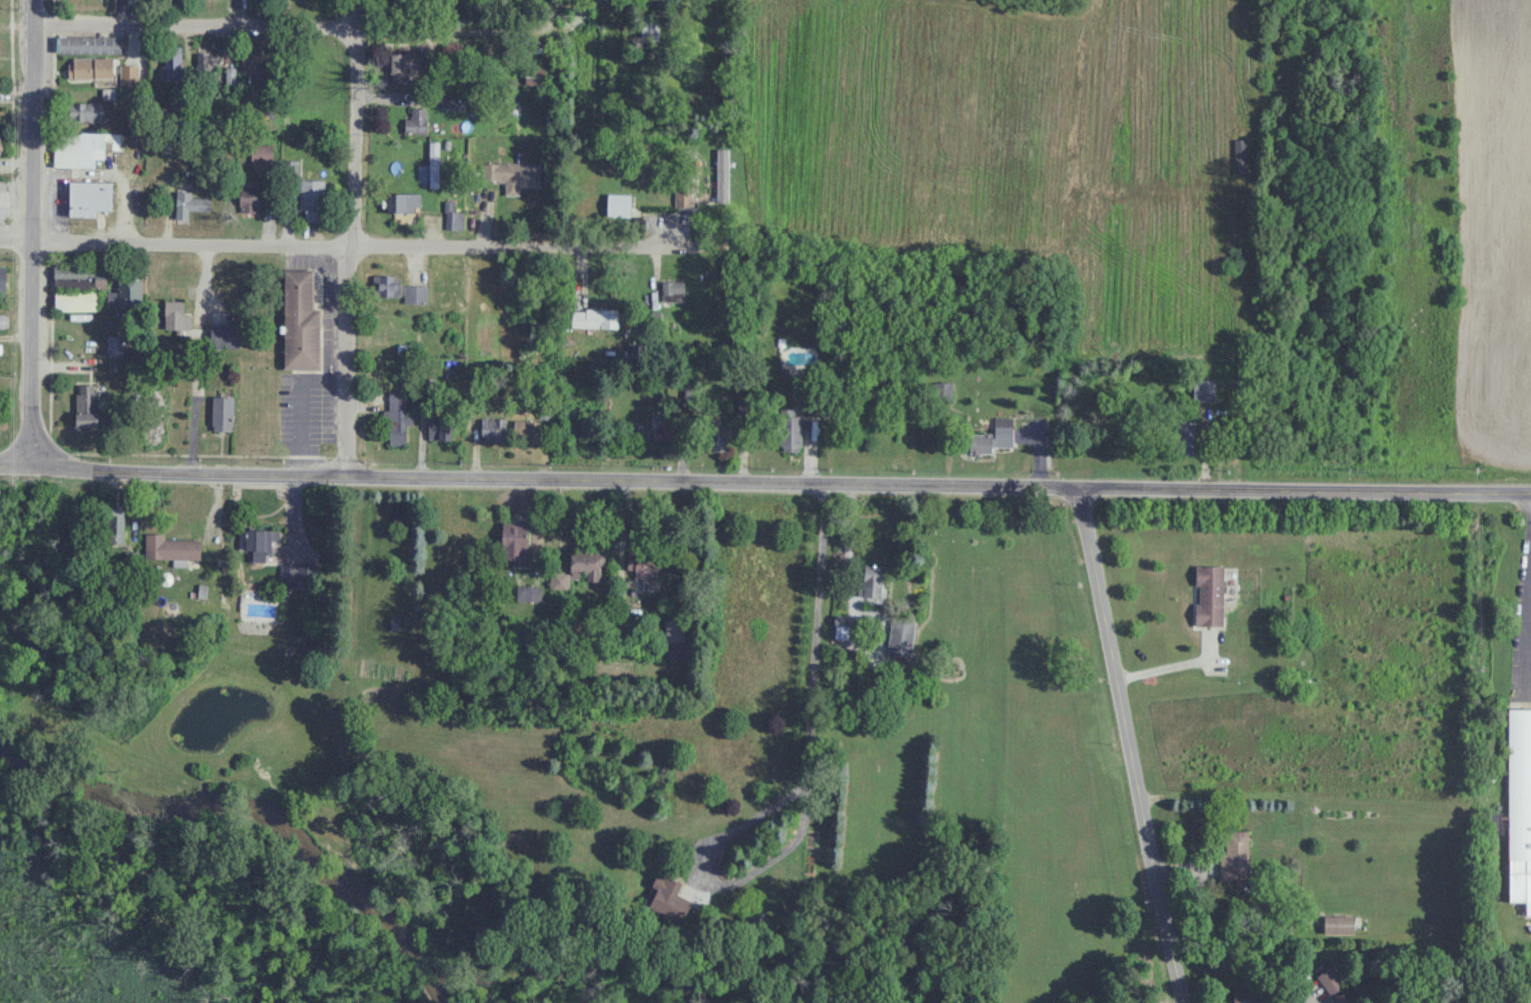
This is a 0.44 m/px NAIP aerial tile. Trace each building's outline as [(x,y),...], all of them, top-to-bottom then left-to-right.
[(121,54),(121,37),(58,37),(58,54),(121,54)] [(181,46),(165,46),(165,78),(181,78),(181,46)] [(241,49),(241,74),(262,74),(262,49),(241,49)] [(390,83),(409,83),(409,69),(421,69),(421,53),(390,53),(390,83)] [(220,69),(220,54),(198,54),(198,69),(220,69)] [(113,58),(69,58),(69,78),(113,78),(113,58)] [(126,85),(143,85),(143,66),(126,66),(126,85)] [(544,85),(544,68),(525,68),(525,85),(544,85)] [(102,103),(74,103),(74,123),(102,123),(102,103)] [(426,134),(426,108),(411,108),(411,118),(405,118),(405,134),(426,134)] [(55,168),(94,168),(94,160),(105,160),(105,151),(121,151),(121,134),(55,134),(55,168)] [(1246,140),(1234,140),(1234,175),(1246,175),(1246,140)] [(430,143),(430,188),(439,188),(439,143),(430,143)] [(250,160),(274,160),(274,145),(250,145),(250,160)] [(505,182),(505,195),(539,196),(540,164),(481,163),(480,181),(505,182)] [(324,180),(300,180),(300,220),(324,220),(324,180)] [(112,211),(112,181),(69,181),(69,216),(96,216),(96,211),(112,211)] [(714,185),(675,185),(675,208),(727,207),(727,191),(714,191),(714,185)] [(189,210),(211,210),(211,197),(192,197),(192,192),(176,192),(176,219),(189,219),(189,210)] [(420,193),(386,193),(386,212),(420,212),(420,193)] [(236,211),(258,211),(258,194),(236,194),(236,211)] [(464,211),(455,211),(455,201),(445,201),(445,229),(464,229),(464,211)] [(313,310),(313,270),(284,270),(284,368),(321,368),(321,311),(313,310)] [(400,275),(373,275),(373,296),(400,296),(400,275)] [(119,292),(110,292),(110,307),(142,307),(142,281),(119,281),(119,292)] [(684,281),(661,281),(661,302),(684,302),(684,281)] [(55,311),(96,311),(96,291),(55,291),(55,311)] [(184,300),(164,300),(164,333),(184,333),(184,300)] [(571,328),(618,328),(618,309),(571,309),(571,328)] [(210,324),(210,348),(239,348),(239,324),(210,324)] [(8,370),(8,357),(2,357),(2,344),(0,344),(0,370),(8,370)] [(1216,379),(1193,379),(1193,401),(1216,401),(1216,379)] [(96,426),(96,385),(76,385),(76,426),(96,426)] [(388,392),(390,444),(406,444),(406,423),(413,423),(413,412),(405,412),(405,392),(388,392)] [(233,430),(233,396),(214,396),(214,430),(233,430)] [(801,450),(801,409),(779,409),(779,450),(801,450)] [(1013,417),(995,417),(995,433),(969,433),(969,453),(993,453),(993,447),(1013,447),(1013,417)] [(505,418),(482,418),(482,440),(505,440),(505,418)] [(538,420),(516,420),(516,441),(538,441),(538,420)] [(1173,455),(1194,455),(1194,421),(1173,421),(1173,455)] [(704,451),(726,451),(727,422),(705,422),(704,451)] [(428,440),(451,440),(451,425),(428,425),(428,440)] [(653,441),(673,441),(673,426),(653,427),(653,441)] [(109,538),(124,538),(124,509),(109,509),(109,538)] [(527,523),(501,523),(501,562),(527,562),(527,523)] [(246,530),(246,561),(271,561),(271,538),(277,538),(277,530),(246,530)] [(165,539),(165,533),(145,533),(145,558),(200,559),(200,539),(165,539)] [(603,580),(603,551),(570,551),(570,580),(603,580)] [(658,590),(659,556),(628,555),(628,570),(634,571),(634,579),(643,579),(642,589),(658,590)] [(309,564),(282,564),(282,586),(309,586),(309,564)] [(860,564),(860,599),(884,599),(884,564),(860,564)] [(1223,565),(1196,565),(1195,626),(1223,626),(1223,565)] [(666,620),(666,642),(686,642),(686,620),(666,620)] [(913,650),(913,621),(891,621),(891,650),(913,650)] [(1509,708),(1509,900),(1527,900),(1527,916),(1530,916),(1530,708),(1509,708)] [(1249,831),(1226,831),(1226,856),(1220,856),(1220,880),(1249,880),(1249,831)] [(648,895),(672,906),(683,884),(658,873),(648,895)] [(1324,933),(1353,933),(1353,916),(1324,916),(1324,933)] [(1336,993),(1345,976),(1327,966),(1318,983),(1336,993)] [(1233,991),(1234,1002),(1271,1002),(1269,988),(1233,991)]
